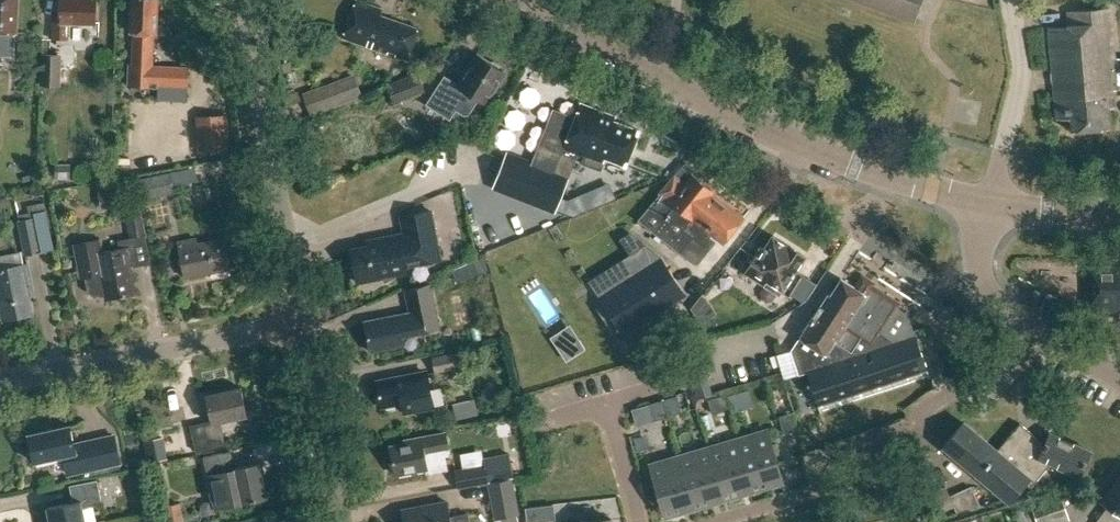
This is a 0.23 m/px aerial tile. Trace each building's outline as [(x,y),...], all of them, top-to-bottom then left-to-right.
[(14,56),(15,33),(16,33),(18,0),(0,0),(0,56),(14,56)] [(53,39),(68,40),(68,21),(95,22),(96,0),(61,0),(60,18),(54,18),(53,39)] [(188,86),(188,68),(153,66),(154,34),(157,34),(158,0),(131,0),(130,14),(132,14),(131,33),(134,33),(133,64),(130,64),(129,86),(158,87),(158,84),(188,86)] [(914,18),(921,0),(865,0),(914,18)] [(344,38),(406,59),(417,28),(379,15),(381,9),(357,1),(344,38)] [(1071,118),(1072,131),(1110,127),(1109,107),(1114,106),(1112,90),(1116,89),(1109,7),(1068,11),(1069,25),(1049,27),(1057,119),(1071,118)] [(294,26),(298,35),(307,30),(302,22),(294,26)] [(282,29),(273,38),(284,50),(293,41),(282,29)] [(41,84),(60,85),(61,54),(42,53),(41,84)] [(442,75),(430,93),(423,103),(446,118),(456,104),(470,113),(479,100),(485,103),(505,72),(479,55),(459,86),(442,75)] [(387,84),(395,103),(425,90),(417,72),(387,84)] [(355,74),(301,93),(309,115),(363,96),(355,74)] [(505,157),(493,188),(556,212),(557,209),(560,199),(577,156),(584,159),(585,156),(602,163),(604,158),(625,166),(638,131),(613,121),(614,117),(581,103),(574,119),(554,111),(532,167),(505,157)] [(226,115),(200,116),(201,152),(228,150),(226,115)] [(648,208),(636,222),(695,268),(717,240),(722,244),(743,218),(713,193),(696,178),(700,174),(686,163),(675,175),(659,192),(660,193),(648,208)] [(56,180),(72,180),(72,165),(56,165),(56,180)] [(176,194),(173,173),(142,178),(146,199),(176,194)] [(560,199),(557,209),(564,212),(573,215),(614,198),(609,185),(568,202),(560,199)] [(16,209),(24,256),(52,251),(44,202),(26,205),(27,207),(16,209)] [(146,236),(140,204),(125,207),(131,239),(146,236)] [(368,246),(351,250),(353,261),(350,263),(352,274),(355,275),(357,282),(383,277),(385,281),(397,275),(397,274),(408,272),(406,266),(440,259),(430,211),(402,216),(405,234),(377,239),(377,241),(367,243),(368,246)] [(767,280),(783,290),(792,276),(793,276),(805,256),(788,245),(787,245),(773,236),(765,249),(761,246),(755,256),(756,256),(746,272),(764,284),(767,280)] [(197,244),(196,239),(178,242),(185,278),(231,270),(225,239),(197,244)] [(105,293),(106,300),(136,294),(130,262),(135,261),(132,247),(101,253),(99,240),(75,245),(81,278),(86,277),(89,292),(94,296),(105,293)] [(449,271),(455,283),(486,270),(480,258),(449,271)] [(661,258),(600,297),(623,333),(684,295),(661,258)] [(30,265),(0,270),(0,303),(3,321),(33,316),(30,293),(34,293),(30,265)] [(1086,267),(1085,313),(1119,313),(1119,267),(1086,267)] [(807,373),(821,414),(822,414),(819,405),(925,369),(928,378),(930,378),(916,335),(914,336),(909,321),(911,318),(897,309),(901,303),(874,286),(872,281),(865,276),(861,277),(855,287),(841,278),(831,294),(829,293),(791,352),(798,375),(807,373)] [(803,277),(791,296),(804,304),(807,301),(817,286),(803,277)] [(365,322),(371,352),(403,346),(401,336),(438,329),(429,286),(407,290),(412,317),(398,320),(397,316),(365,322)] [(561,353),(567,361),(586,349),(580,341),(561,353)] [(456,352),(433,357),(435,372),(459,367),(456,352)] [(376,381),(381,408),(402,404),(404,414),(434,408),(427,374),(409,377),(409,375),(376,381)] [(697,398),(707,396),(711,394),(706,377),(692,381),(697,398)] [(539,390),(548,410),(556,406),(548,386),(539,390)] [(247,416),(240,388),(206,396),(211,421),(190,426),(195,452),(225,445),(220,422),(247,416)] [(723,391),(711,394),(707,396),(711,409),(727,404),(723,391)] [(680,412),(675,395),(663,399),(668,415),(680,412)] [(451,404),(455,420),(473,415),(469,399),(451,404)] [(668,415),(663,399),(650,403),(655,419),(668,415)] [(800,436),(795,419),(782,423),(787,439),(800,436)] [(944,445),(1010,500),(1026,482),(1030,486),(1050,464),(1079,478),(1091,452),(1050,433),(1044,444),(1019,423),(996,450),(963,422),(944,445)] [(70,425),(29,434),(35,462),(65,456),(69,474),(121,461),(116,436),(75,445),(70,425)] [(389,447),(394,473),(426,467),(427,472),(446,468),(444,454),(449,453),(445,432),(403,441),(404,444),(389,447)] [(781,476),(768,432),(738,441),(751,484),(781,476)] [(149,461),(167,457),(163,437),(145,441),(149,461)] [(751,484),(738,441),(709,449),(722,493),(751,484)] [(722,493),(709,449),(680,458),(693,502),(722,493)] [(214,492),(217,508),(240,503),(240,504),(266,498),(259,463),(234,469),(230,452),(203,458),(211,492),(214,492)] [(513,478),(510,454),(484,459),(485,465),(455,471),(459,488),(488,482),(513,478)] [(693,502),(680,458),(650,467),(663,511),(693,502)] [(60,463),(48,465),(51,481),(63,479),(60,463)] [(167,470),(155,472),(158,493),(171,490),(167,470)] [(1101,503),(1119,517),(1119,477),(1101,503)] [(513,478),(488,482),(495,518),(520,513),(513,478)] [(50,521),(85,521),(82,508),(101,504),(97,481),(70,486),(73,503),(48,508),(50,521)] [(954,506),(958,515),(980,505),(971,485),(950,495),(945,485),(934,491),(943,511),(954,506)] [(1037,521),(1062,521),(1070,519),(1061,493),(1030,503),(1037,521)] [(402,510),(404,521),(469,521),(467,512),(450,515),(447,501),(402,510)] [(535,502),(535,517),(562,516),(562,501),(535,502)] [(179,502),(164,506),(168,521),(174,521),(184,520),(179,502)] [(1027,506),(1013,511),(1016,521),(1033,521),(1027,506)]
